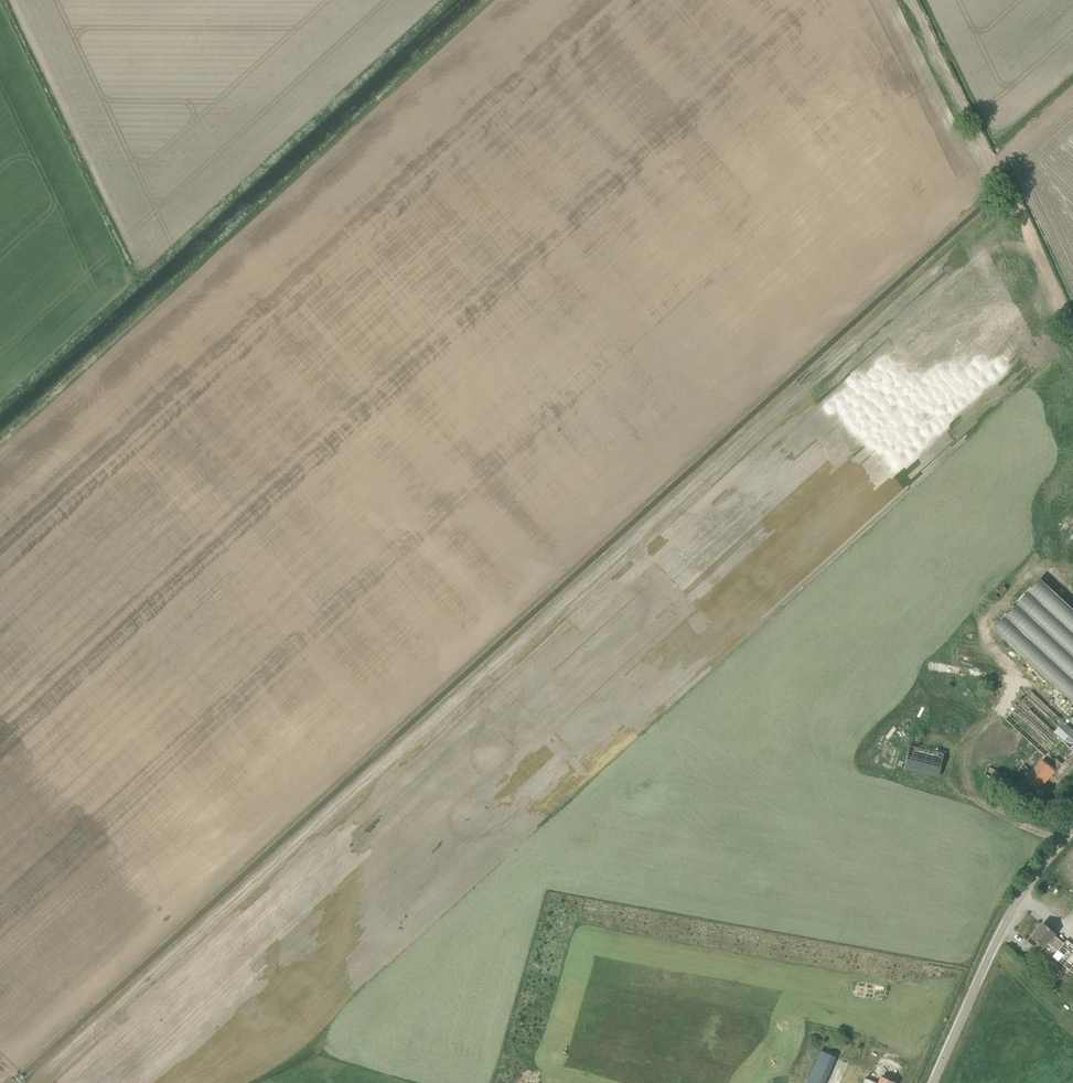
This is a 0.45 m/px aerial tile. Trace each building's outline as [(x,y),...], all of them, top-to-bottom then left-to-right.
[(1066,699),(1072,692),(1072,613),(1040,582),(994,631),(1066,699)] [(1072,752),(1072,750),(1071,749),(1072,747),(1072,731),(1031,691),(1004,720),(1037,750),(1016,771),(1023,778),(1018,783),(1032,796),(1072,752)] [(939,776),(941,766),(944,753),(919,747),(910,745),(904,768),(939,776)] [(997,780),(1001,772),(988,766),(985,774),(997,780)] [(1053,935),(1054,934),(1042,924),(1031,938),(1043,948),(1047,942),(1057,951),(1053,956),(1072,974),(1072,945),(1067,940),(1064,943),(1053,935)] [(1053,979),(1061,969),(1050,960),(1042,970),(1053,979)] [(835,1057),(811,1047),(795,1082),(824,1082),(835,1057)]
